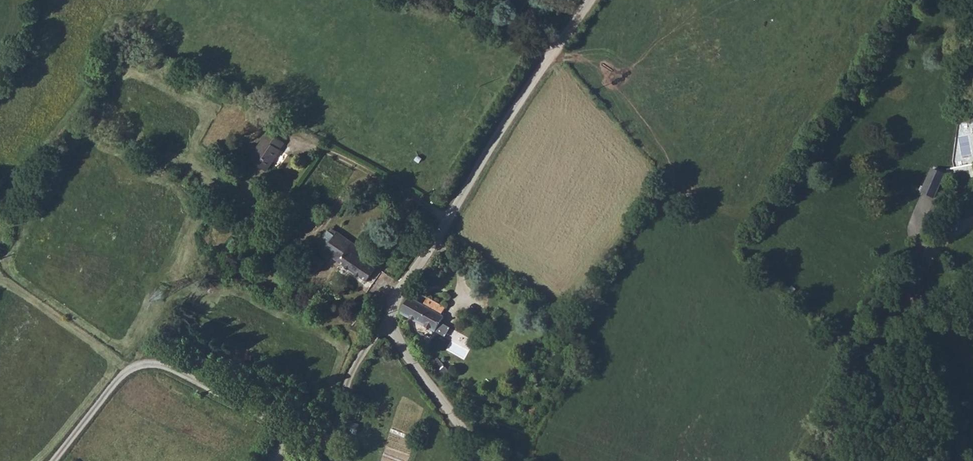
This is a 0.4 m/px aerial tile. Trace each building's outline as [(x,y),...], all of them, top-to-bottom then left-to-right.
[(266,130),(251,120),(231,149),(248,160),(264,137),(261,136),(266,130)] [(926,149),(916,175),(930,180),(939,154),(926,149)] [(3,169),(10,158),(0,152),(0,167),(3,169)] [(308,241),(351,272),(355,265),(363,271),(368,264),(346,248),(350,242),(329,228),(322,222),(308,241)] [(309,253),(297,244),(293,244),(291,244),(289,245),(289,250),(291,251),(292,253),(302,263),(309,253)] [(444,309),(425,299),(420,308),(415,305),(406,321),(435,335),(444,319),(440,318),(444,309)] [(415,305),(408,302),(400,317),(406,321),(415,305)]
